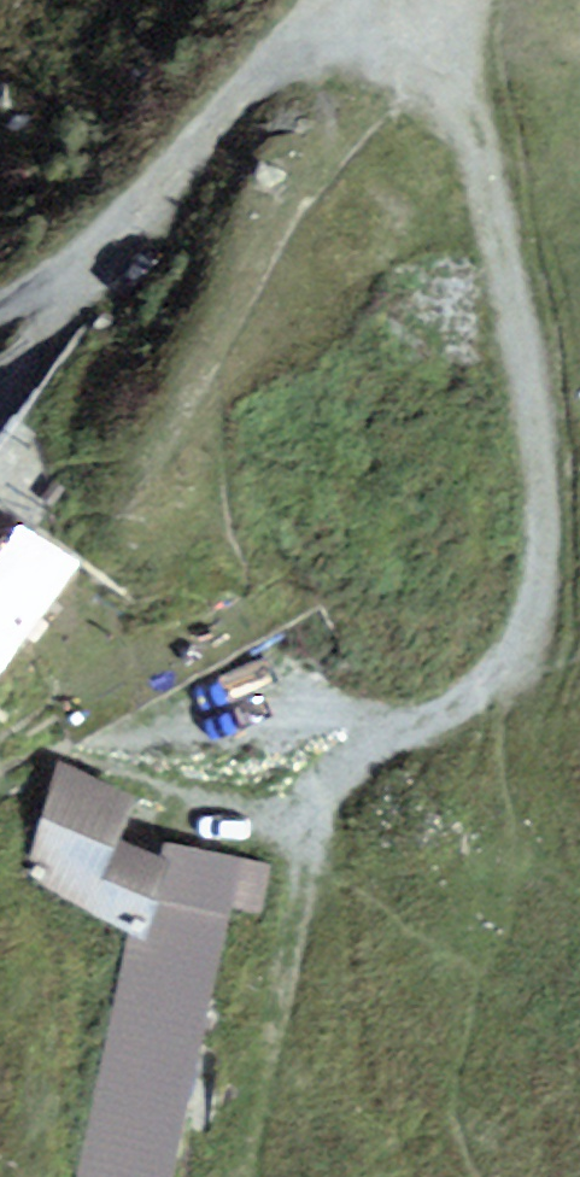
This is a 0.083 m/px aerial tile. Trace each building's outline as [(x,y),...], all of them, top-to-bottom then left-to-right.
[(75,606),(0,549),(0,705),(75,606)] [(68,788),(29,909),(141,955),(89,1176),(196,1176),(268,888),(171,860),(167,882),(129,867),(139,821),(68,788)]
